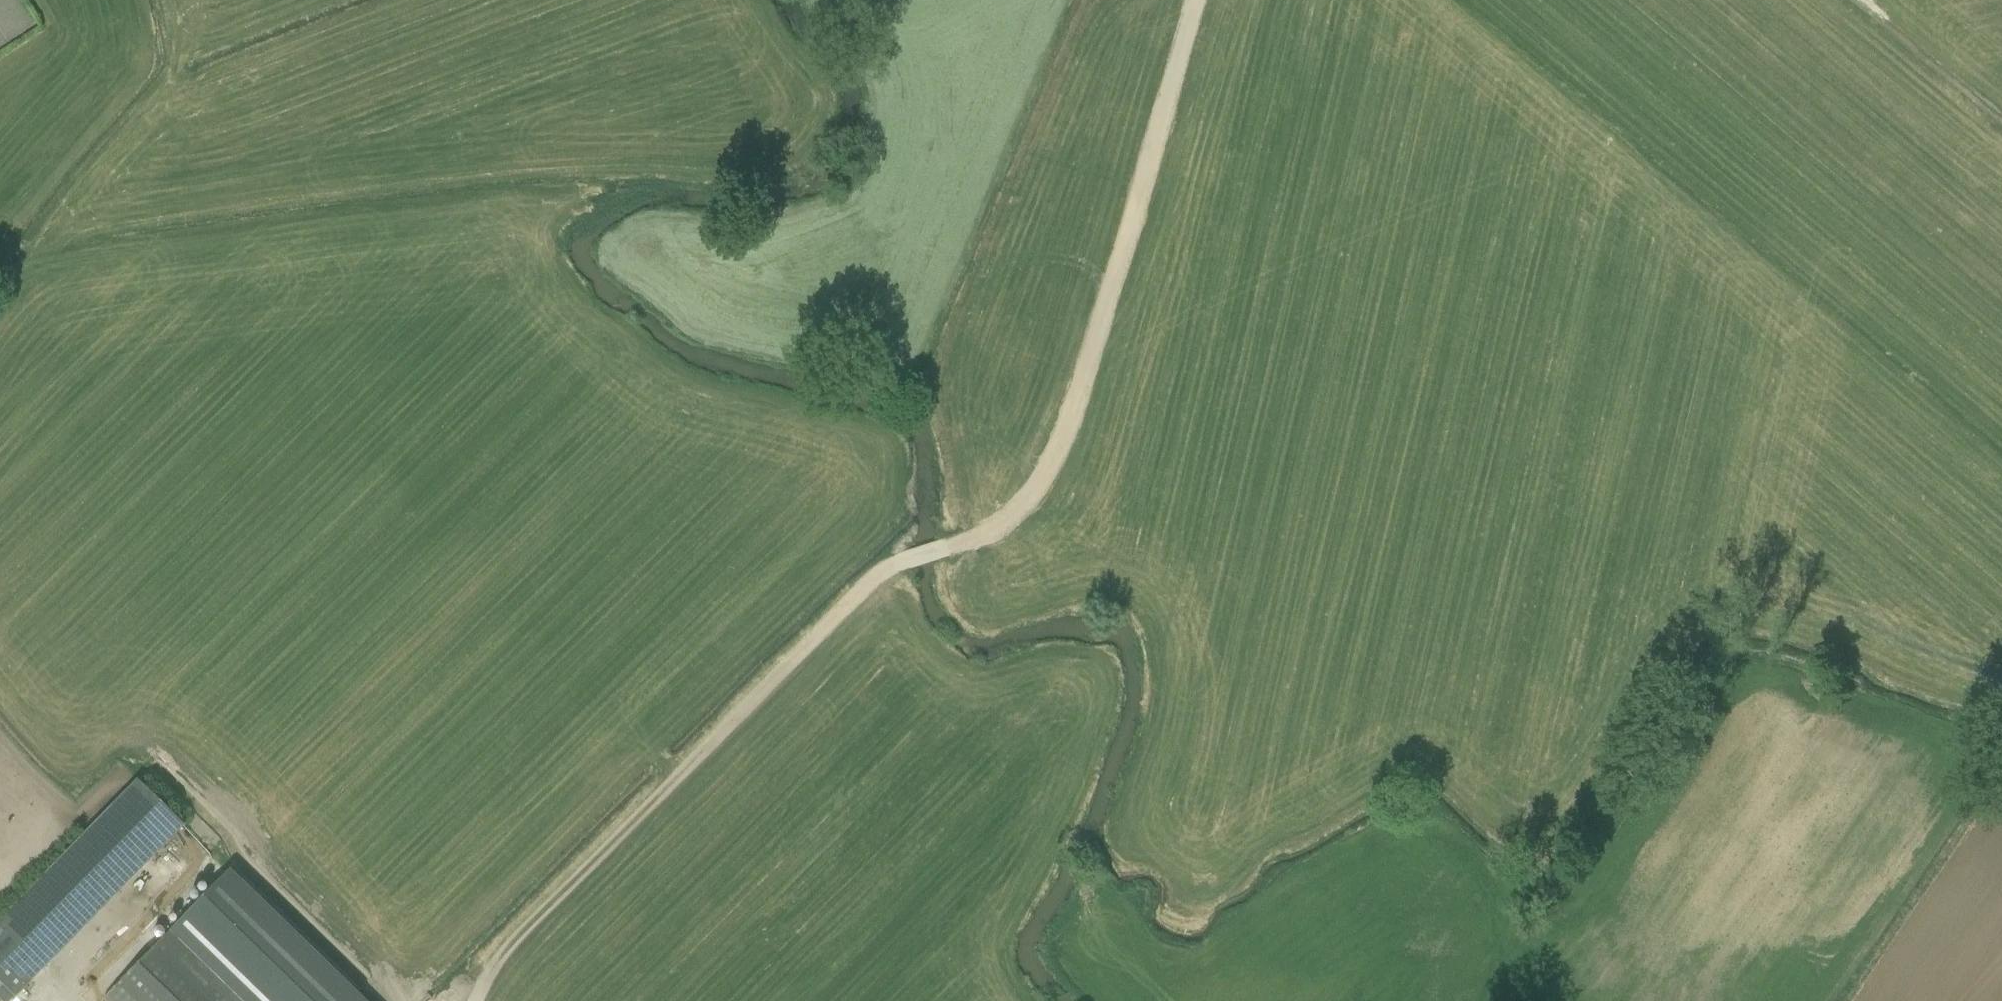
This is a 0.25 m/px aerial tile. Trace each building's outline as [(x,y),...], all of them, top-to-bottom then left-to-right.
[(183,830),(134,783),(0,921),(0,1000),(18,1000),(183,830)] [(228,870),(173,928),(251,1000),(367,1000),(228,870)] [(173,928),(101,1000),(251,1000),(173,928)]
